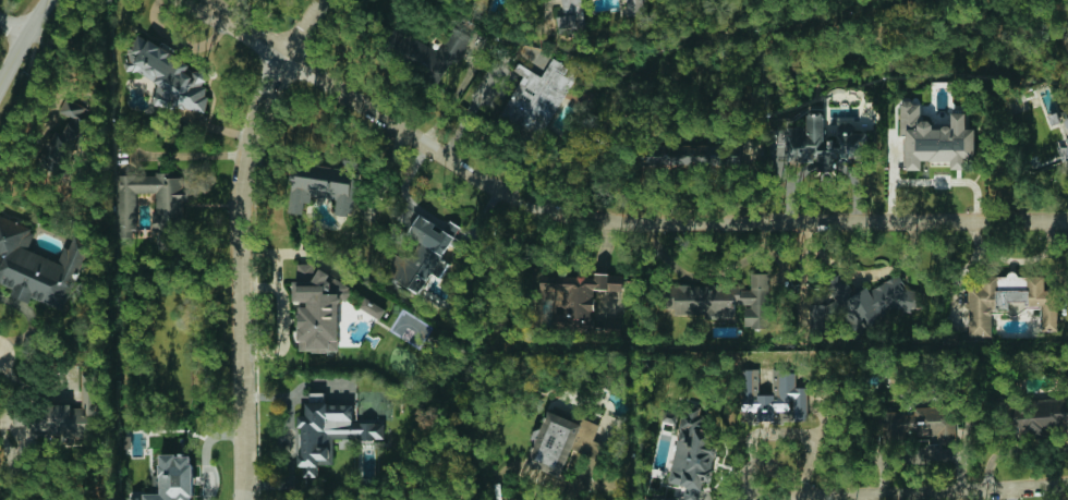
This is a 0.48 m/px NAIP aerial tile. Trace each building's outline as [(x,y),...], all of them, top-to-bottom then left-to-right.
[(562,15),(557,16),(559,33),(585,31),(582,0),(561,0),(562,15)] [(627,16),(645,14),(644,0),(625,0),(627,16)] [(438,52),(408,33),(398,47),(445,76),(472,34),(456,24),(438,52)] [(156,105),(206,112),(209,87),(205,86),(207,72),(188,70),(190,61),(173,59),(175,45),(130,39),(126,73),(160,77),(156,105)] [(543,76),(518,63),(514,71),(523,75),(505,109),(524,120),(519,129),(541,139),(577,71),(551,58),(543,76)] [(60,114),(76,120),(74,127),(83,130),(90,109),(64,100),(60,114)] [(906,170),(922,170),(922,160),(950,161),(950,168),(974,169),(974,129),(964,129),(966,112),(951,112),(951,127),(932,127),(932,120),(920,120),(921,101),(900,101),(900,136),(907,136),(906,170)] [(788,162),(809,162),(810,172),(842,171),(842,174),(851,174),(851,160),(866,159),(865,132),(837,133),(837,141),(824,142),(823,113),(806,113),(808,126),(787,127),(788,162)] [(838,123),(838,131),(861,132),(861,124),(838,123)] [(66,168),(83,130),(68,124),(63,135),(56,131),(44,158),(66,168)] [(653,164),(704,168),(705,147),(664,145),(664,154),(653,153),(653,164)] [(289,213),(304,215),(306,196),(336,199),(335,215),(353,217),(359,161),(344,160),(343,167),(295,163),(289,213)] [(118,174),(118,237),(126,237),(126,230),(136,230),(136,192),(155,192),(155,243),(179,243),(179,203),(187,203),(187,187),(183,187),(183,174),(118,174)] [(418,292),(424,287),(431,273),(441,279),(448,264),(443,257),(449,244),(460,250),(467,245),(462,238),(464,234),(457,225),(449,221),(446,228),(439,233),(430,221),(419,215),(409,234),(418,239),(424,246),(423,246),(418,250),(412,262),(397,255),(386,276),(418,292)] [(91,242),(75,236),(69,250),(64,248),(59,262),(28,250),(36,229),(0,216),(0,283),(14,288),(11,296),(29,303),(31,298),(65,311),(91,242)] [(339,351),(338,302),(348,302),(351,295),(351,287),(311,264),(297,264),(297,278),(293,284),(294,302),(304,302),(313,306),(298,307),(299,351),(313,350),(315,352),(339,351)] [(623,276),(558,272),(557,277),(542,276),(539,313),(538,325),(593,327),(594,289),(622,290),(623,276)] [(671,286),(671,315),(735,315),(735,305),(744,305),(744,327),(768,327),(768,272),(750,272),(750,285),(671,286)] [(851,294),(844,272),(825,279),(833,297),(833,303),(809,304),(810,334),(829,333),(828,316),(834,314),(836,318),(848,317),(852,331),(913,308),(901,276),(851,294)] [(969,336),(992,336),(992,309),(1009,309),(1009,302),(1025,302),(1025,306),(1041,306),(1041,330),(1057,330),(1057,290),(1044,290),(1044,275),(1008,275),(1008,277),(981,277),(981,285),(969,285),(969,336)] [(386,308),(363,296),(357,306),(380,318),(386,308)] [(377,319),(358,306),(353,313),(372,327),(377,319)] [(806,419),(806,387),(794,387),(794,369),(773,369),(773,394),(758,394),(757,369),(741,369),(742,412),(756,411),(756,420),(806,419)] [(35,435),(100,436),(100,373),(82,373),(81,405),(35,405),(35,435)] [(1010,435),(1054,432),(1053,429),(1067,428),(1067,399),(1009,402),(1010,435)] [(333,439),(384,440),(385,423),(352,422),(353,404),(306,403),(305,415),(300,415),(299,466),(303,466),(303,476),(317,476),(318,464),(332,464),(333,439)] [(684,485),(683,499),(699,499),(702,480),(711,481),(715,449),(701,447),(706,407),(681,404),(670,484),(684,485)] [(525,464),(561,476),(582,417),(549,406),(541,430),(536,429),(525,464)] [(954,443),(954,406),(913,406),(913,412),(883,412),(883,444),(906,444),(906,434),(937,434),(937,443),(954,443)] [(130,499),(191,499),(194,456),(159,454),(157,483),(160,483),(160,495),(130,493),(130,499)]
